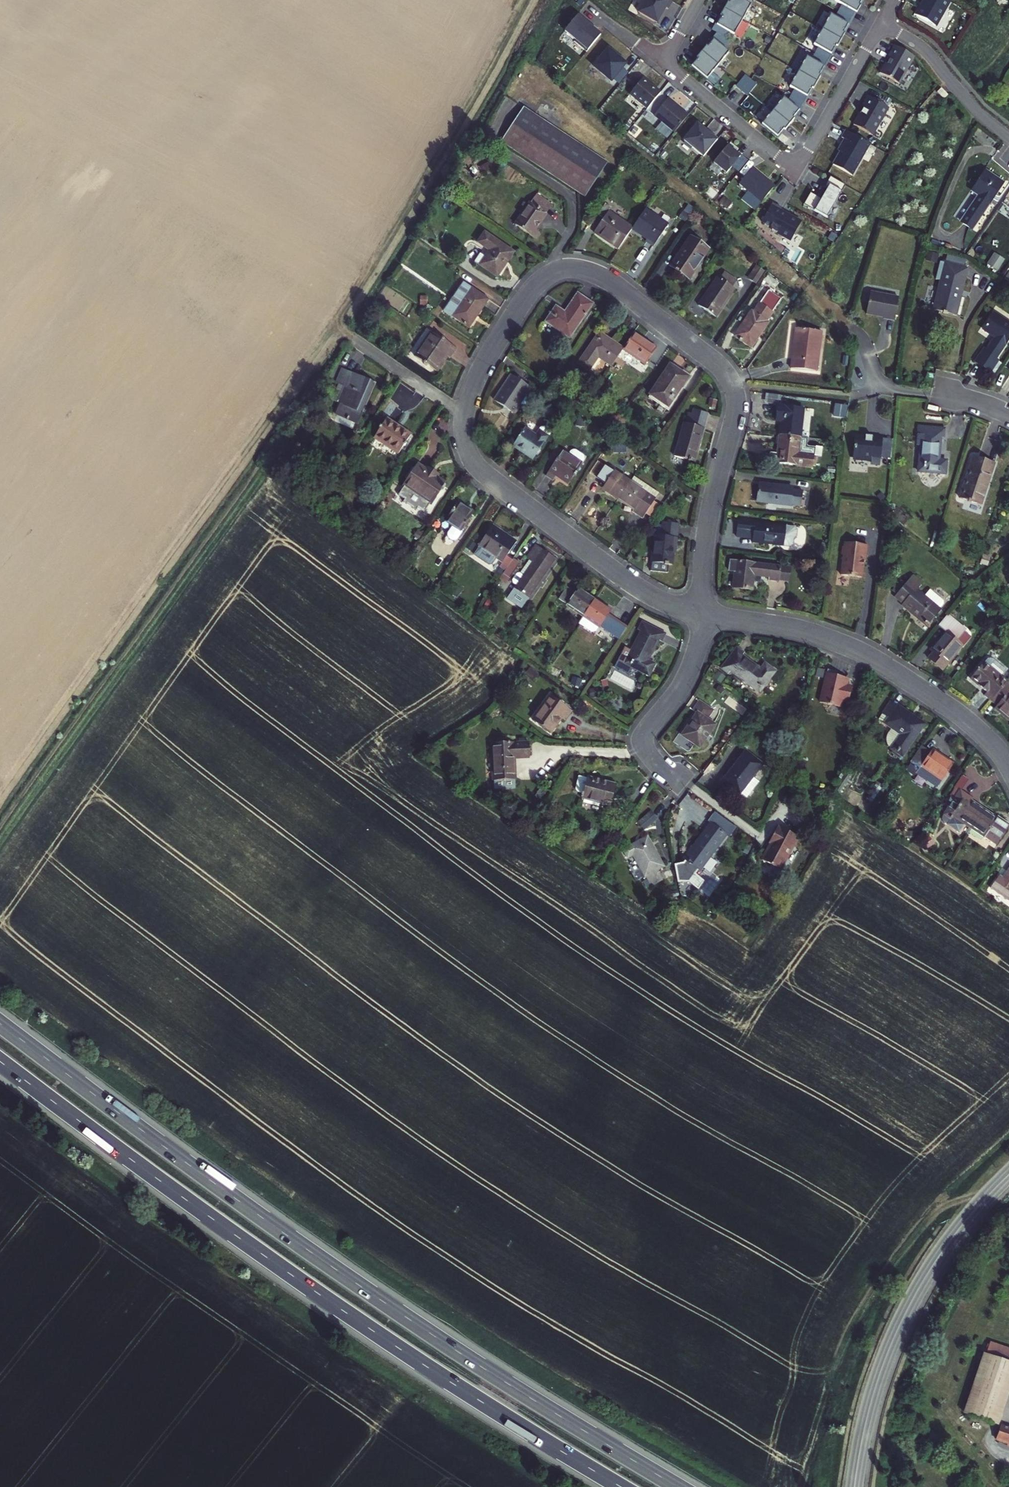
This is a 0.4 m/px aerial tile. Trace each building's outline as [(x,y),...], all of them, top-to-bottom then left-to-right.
[(671,0),(644,0),(637,11),(656,22),(665,7),(667,8),(671,0)] [(723,9),(742,20),(750,4),(746,2),(743,0),(729,0),(728,3),(726,2),(723,9)] [(855,10),(856,11),(860,4),(859,3),(861,0),(837,0),(842,3),(855,10)] [(915,14),(934,26),(949,0),(923,0),(915,14)] [(851,17),(855,10),(842,3),(838,9),(851,17)] [(720,16),(715,24),(728,32),(733,35),(742,20),(723,9),(719,15),(720,16)] [(838,9),(835,15),(848,23),(851,17),(838,9)] [(843,31),(848,23),(835,15),(830,13),(822,28),(841,39),(844,32),(843,31)] [(589,26),(577,16),(564,31),(575,40),(574,42),(586,52),(600,35),(589,26)] [(715,24),(711,31),(716,33),(725,38),(728,32),(715,24)] [(813,43),(818,46),(831,54),(836,45),(837,46),(841,39),(822,28),(813,43)] [(716,33),(711,39),(723,49),(730,41),(725,38),(716,33)] [(704,46),(699,52),(717,66),(727,53),(723,49),(711,39),(705,47),(704,46)] [(914,57),(894,45),(886,58),(889,59),(887,63),(885,64),(879,73),(898,84),(914,57)] [(818,46),(814,53),(828,60),(831,54),(818,46)] [(594,66),(611,80),(626,63),(608,48),(594,66)] [(696,58),(690,65),(706,78),(712,71),(717,66),(699,52),(695,57),(696,58)] [(814,53),(811,59),(824,67),(828,60),(814,53)] [(806,57),(798,71),(817,82),(820,76),(819,75),(824,67),(811,59),(806,57)] [(720,78),(712,71),(706,78),(714,85),(720,78)] [(789,87),(794,89),(807,97),(812,88),(813,89),(817,82),(798,71),(789,87)] [(736,86),(741,91),(751,79),(745,74),(736,86)] [(629,94),(647,109),(660,92),(643,78),(629,94)] [(751,79),(741,91),(747,96),(757,84),(751,79)] [(937,92),(944,99),(948,95),(941,88),(937,92)] [(794,89),(790,95),(803,103),(807,97),(794,89)] [(787,101),(798,110),(803,103),(790,95),(787,101)] [(863,108),(854,125),(873,136),(889,108),(869,96),(862,108),(863,108)] [(792,117),(798,110),(787,101),(782,97),(772,109),(789,123),(794,118),(792,117)] [(654,115),(674,132),(688,115),(668,98),(654,115)] [(607,162),(523,106),(500,141),(571,187),(585,196),(607,162)] [(772,109),(761,123),(777,136),(783,129),(784,130),(789,123),(772,109)] [(703,157),(718,139),(711,134),(711,135),(697,124),(683,140),(703,157)] [(844,139),(847,141),(840,152),(833,165),(852,176),(870,144),(846,130),(842,138),(844,139)] [(844,139),(837,151),(840,152),(847,141),(844,139)] [(714,162),(727,173),(732,167),(740,156),(727,146),(714,162)] [(741,155),(740,156),(732,167),(738,172),(748,161),(741,155)] [(739,184),(761,202),(775,186),(753,167),(739,184)] [(962,221),(973,228),(1004,184),(988,173),(973,194),(979,198),(962,221)] [(829,184),(842,191),(845,185),(830,176),(824,186),(827,188),(829,184)] [(826,218),(842,191),(829,184),(827,188),(821,199),(814,211),(826,218)] [(814,211),(821,199),(810,192),(803,204),(814,211)] [(552,205),(536,193),(514,223),(536,238),(540,233),(535,229),(552,205)] [(773,202),(762,222),(771,227),(772,230),(791,241),(802,221),(781,209),(782,208),(773,202)] [(598,215),(603,218),(608,211),(611,207),(605,203),(598,215)] [(646,208),(633,227),(650,238),(648,241),(654,245),(669,223),(646,208)] [(633,227),(608,211),(603,218),(594,233),(619,249),(633,227)] [(484,256),(478,264),(498,277),(515,251),(483,230),(475,241),(488,250),(484,256)] [(708,249),(691,236),(670,265),(688,278),(708,249)] [(938,254),(927,251),(925,260),(936,262),(938,254)] [(478,264),(484,256),(480,253),(474,261),(478,264)] [(994,253),(987,264),(997,270),(1004,259),(994,253)] [(945,263),(933,309),(954,314),(958,315),(963,297),(959,296),(966,268),(945,263)] [(748,278),(755,283),(764,271),(757,266),(748,278)] [(726,275),(723,280),(731,285),(734,280),(726,275)] [(731,285),(723,280),(718,277),(699,306),(715,316),(734,287),(731,285)] [(489,300),(470,288),(452,315),(470,328),(489,300)] [(759,303),(772,312),(780,300),(767,291),(759,303)] [(567,336),(591,302),(577,292),(564,311),(557,306),(546,321),(567,336)] [(871,292),(867,314),(878,316),(879,315),(885,316),(884,318),(895,320),(899,297),(871,292)] [(765,322),(772,312),(759,303),(752,313),(750,312),(734,336),(751,347),(767,323),(765,322)] [(989,369),(1008,338),(1008,322),(997,315),(986,331),(996,337),(988,349),(985,347),(976,361),(989,369)] [(822,332),(796,329),(792,369),(818,372),(822,332)] [(456,348),(431,332),(414,356),(437,371),(447,355),(450,357),(456,348)] [(612,365),(623,349),(624,349),(599,332),(579,360),(592,369),(601,357),(612,365)] [(655,346),(635,332),(624,349),(623,349),(643,363),(655,346)] [(687,377),(669,365),(649,394),(667,406),(687,377)] [(344,406),(340,404),(335,414),(359,424),(376,383),(342,368),(336,383),(342,386),(351,390),(344,406)] [(927,373),(924,386),(932,388),(935,375),(927,373)] [(510,375),(494,400),(513,413),(530,387),(510,375)] [(335,402),(340,404),(344,406),(351,390),(342,386),(335,402)] [(765,403),(780,405),(781,395),(766,394),(765,403)] [(717,400),(710,399),(708,407),(715,409),(717,400)] [(847,406),(836,404),(834,416),(845,418),(847,406)] [(804,411),(777,407),(775,422),(781,422),(779,434),(800,437),(804,411)] [(689,423),(703,427),(707,412),(693,408),(689,423)] [(411,435),(388,419),(375,438),(397,454),(411,435)] [(694,462),(703,427),(689,423),(684,422),(674,457),(694,462)] [(920,445),(918,472),(944,474),(945,461),(937,460),(940,437),(943,438),(944,428),(918,426),(916,445),(920,445)] [(540,430),(548,436),(550,433),(549,430),(544,427),(541,428),(540,430)] [(532,460),(548,436),(540,430),(536,436),(526,429),(513,447),(532,460)] [(808,438),(800,437),(779,434),(776,463),(813,468),(816,448),(808,447),(807,445),(808,438)] [(866,437),(855,436),(853,458),(858,458),(860,461),(867,461),(869,459),(872,460),(872,463),(873,465),(879,465),(881,464),(881,458),(883,439),(873,438),(873,437),(866,436),(866,437)] [(883,439),(881,458),(891,459),(893,440),(883,439)] [(547,459),(553,464),(562,450),(556,446),(547,459)] [(567,485),(582,464),(568,454),(562,450),(553,464),(544,476),(552,481),(555,477),(567,485)] [(568,454),(582,464),(584,459),(584,457),(583,455),(575,450),(573,450),(570,451),(568,454)] [(994,464),(974,457),(960,498),(980,505),(994,464)] [(431,463),(427,469),(418,462),(404,481),(406,483),(399,492),(406,496),(404,499),(417,508),(418,505),(425,510),(431,501),(433,502),(447,483),(437,476),(441,470),(431,463)] [(597,477),(606,483),(614,471),(605,465),(597,477)] [(629,481),(614,471),(606,483),(602,489),(618,499),(629,481)] [(632,476),(629,481),(647,492),(655,498),(659,493),(632,476)] [(635,510),(647,492),(629,481),(618,499),(635,510)] [(791,505),(791,504),(793,490),(793,488),(759,484),(757,501),(791,505)] [(793,490),(791,504),(801,505),(803,491),(793,490)] [(655,498),(647,492),(635,510),(633,513),(642,519),(645,514),(653,501),(655,498)] [(461,531),(474,512),(459,501),(445,520),(453,526),(461,531)] [(661,506),(653,501),(645,514),(652,518),(661,506)] [(661,536),(678,538),(679,525),(663,523),(661,536)] [(755,542),(783,546),(785,527),(760,524),(759,527),(738,525),(736,538),(755,540),(755,542)] [(496,558),(503,562),(507,556),(517,541),(493,525),(479,546),(496,558)] [(462,532),(461,531),(453,526),(448,533),(448,536),(449,538),(451,540),(453,540),(455,540),(458,539),(462,532)] [(795,528),(785,527),(783,546),(790,547),(793,544),(793,538),(796,536),(797,531),(795,528)] [(677,553),(678,538),(661,536),(653,535),(651,562),(652,562),(668,564),(672,564),(673,552),(677,553)] [(867,545),(845,542),(844,546),(843,546),(842,554),(843,555),(841,574),(861,577),(863,561),(865,561),(867,545)] [(556,559),(536,545),(527,558),(532,562),(515,588),(530,598),(556,559)] [(492,565),(496,558),(479,546),(474,554),(489,565),(492,565)] [(507,556),(503,562),(500,566),(506,570),(513,560),(507,556)] [(514,559),(513,560),(506,570),(504,574),(510,578),(520,563),(514,559)] [(780,581),(780,578),(782,566),(730,560),(728,571),(734,571),(732,589),(749,591),(751,580),(756,581),(756,576),(768,577),(768,580),(780,581)] [(667,572),(668,564),(652,562),(651,571),(667,572)] [(791,567),(782,566),(780,578),(790,579),(791,567)] [(507,584),(510,578),(504,574),(500,579),(507,584)] [(925,623),(937,608),(922,595),(915,589),(921,582),(913,576),(905,585),(897,595),(895,597),(925,623)] [(892,591),(897,595),(905,585),(900,581),(892,591)] [(463,590),(455,584),(449,591),(457,598),(463,590)] [(922,595),(937,608),(942,602),(942,598),(929,587),(922,595)] [(522,609),(530,598),(515,588),(507,599),(522,609)] [(567,606),(575,594),(566,588),(558,601),(567,606)] [(575,594),(567,606),(583,617),(595,600),(578,589),(575,594)] [(493,602),(488,599),(484,607),(489,609),(493,602)] [(595,600),(583,617),(598,627),(599,626),(607,615),(610,610),(595,600)] [(607,615),(599,626),(619,639),(626,629),(616,622),(616,621),(607,615)] [(938,626),(945,632),(956,641),(964,632),(966,629),(948,615),(938,626)] [(596,631),(598,627),(583,617),(579,624),(592,632),(596,631)] [(630,651),(623,664),(632,668),(649,677),(655,664),(649,660),(659,640),(662,642),(666,634),(642,622),(638,630),(640,631),(630,651)] [(956,641),(945,632),(930,650),(932,652),(928,658),(942,670),(962,646),(956,641)] [(971,637),(964,632),(956,641),(962,646),(963,647),(971,637)] [(736,646),(720,669),(728,675),(730,672),(760,694),(777,671),(765,662),(761,668),(743,655),(745,652),(736,646)] [(618,661),(623,664),(630,651),(625,648),(618,661)] [(989,659),(986,662),(1003,675),(1008,669),(994,658),(993,658),(991,658),(989,659)] [(629,675),(632,668),(623,664),(618,661),(615,667),(629,675)] [(1003,675),(986,662),(985,662),(971,679),(988,692),(986,695),(994,702),(1008,683),(1008,681),(1003,675)] [(725,677),(717,671),(712,678),(720,684),(725,677)] [(836,676),(826,674),(820,703),(840,708),(842,699),(849,700),(852,688),(845,687),(847,678),(836,676)] [(994,702),(998,706),(997,707),(1008,717),(1008,683),(994,702)] [(572,712),(550,696),(532,721),(551,734),(562,719),(565,721),(572,712)] [(697,713),(681,735),(698,747),(714,724),(707,719),(712,711),(700,702),(694,711),(697,713)] [(892,702),(884,714),(891,719),(887,724),(904,735),(894,750),(905,757),(926,724),(892,702)] [(492,781),(493,781),(512,780),(514,780),(513,759),(528,759),(527,742),(490,743),(492,781)] [(908,767),(917,773),(931,752),(922,746),(908,767)] [(932,750),(931,752),(917,773),(937,787),(953,764),(932,750)] [(722,781),(740,795),(753,779),(764,765),(746,751),(722,781)] [(581,794),(583,793),(586,779),(578,776),(577,780),(579,780),(577,786),(576,789),(576,790),(578,793),(579,794),(581,794)] [(587,777),(586,779),(583,793),(581,798),(610,806),(616,784),(587,777)] [(753,779),(740,795),(746,799),(759,783),(753,779)] [(512,780),(493,781),(493,789),(512,788),(512,780)] [(972,829),(985,810),(972,801),(974,799),(960,790),(944,813),(943,816),(943,819),(945,821),(966,837),(972,829)] [(985,810),(972,829),(996,846),(1008,827),(1008,824),(986,808),(985,810)] [(651,812),(639,823),(645,830),(657,819),(651,812)] [(709,821),(711,822),(727,835),(730,837),(736,828),(715,813),(709,821)] [(711,822),(683,859),(685,861),(699,871),(700,872),(727,835),(711,822)] [(781,870),(799,838),(780,828),(779,830),(777,829),(769,843),(772,844),(763,860),(781,870)] [(664,867),(648,836),(622,849),(627,859),(633,856),(650,887),(663,881),(658,871),(664,867)] [(696,875),(699,871),(685,861),(683,863),(674,865),(678,883),(688,883),(698,890),(704,882),(696,875)] [(991,889),(1008,901),(1008,870),(1003,879),(999,877),(991,889)] [(722,880),(714,874),(701,890),(710,896),(722,880)] [(993,1423),(1008,1377),(1008,1349),(990,1342),(986,1355),(984,1354),(964,1412),(968,1413),(968,1415),(993,1423)] [(1000,1426),(996,1439),(1008,1444),(1008,1429),(1000,1426)]
